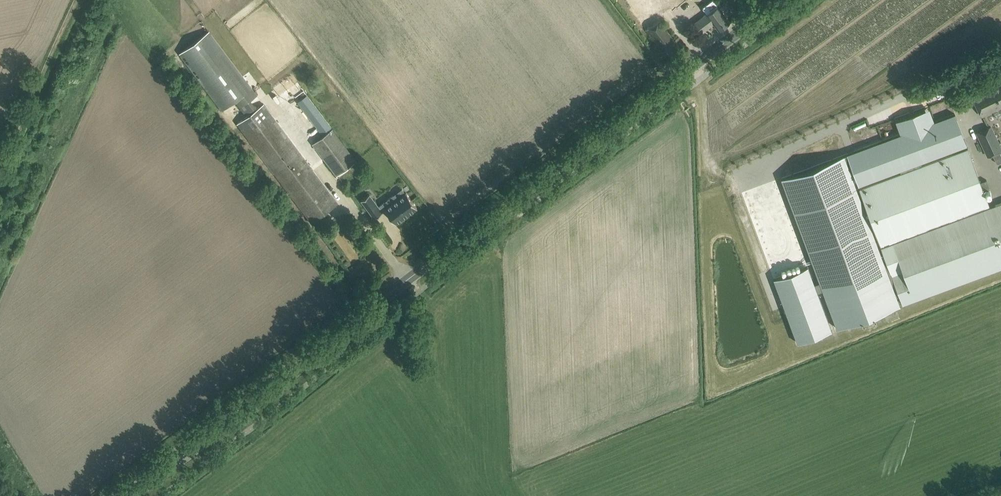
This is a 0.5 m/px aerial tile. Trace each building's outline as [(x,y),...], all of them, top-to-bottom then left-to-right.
[(700,32),(713,22),(719,29),(730,21),(715,0),(711,0),(702,7),(707,13),(693,23),(700,32)] [(662,45),(671,40),(659,21),(650,26),(662,45)] [(180,52),(222,110),(235,100),(240,107),(258,94),(210,30),(180,52)] [(982,115),(1000,106),(1000,79),(971,93),(982,115)] [(930,111),(933,119),(950,113),(947,105),(930,111)] [(338,202),(265,106),(239,125),(312,222),(338,202)] [(781,178),(819,280),(823,289),(837,328),(900,304),(897,295),(899,294),(902,303),(1000,267),(1000,202),(990,207),(983,190),(980,181),(968,147),(919,165),(918,163),(967,145),(955,113),(847,153),(858,185),(900,170),(901,172),(859,187),(885,256),(882,257),(844,154),(781,178)] [(992,154),(997,162),(1000,160),(1000,155),(999,151),(1000,150),(1000,145),(992,126),(977,133),(987,156),(992,154)] [(313,142),(337,174),(356,160),(332,128),(313,142)] [(986,179),(980,181),(983,190),(989,187),(986,179)] [(385,207),(396,222),(417,206),(406,192),(385,207)] [(361,199),(374,217),(383,211),(369,193),(361,199)] [(808,265),(773,278),(797,343),(832,330),(818,291),(823,289),(819,280),(814,282),(808,265)]
